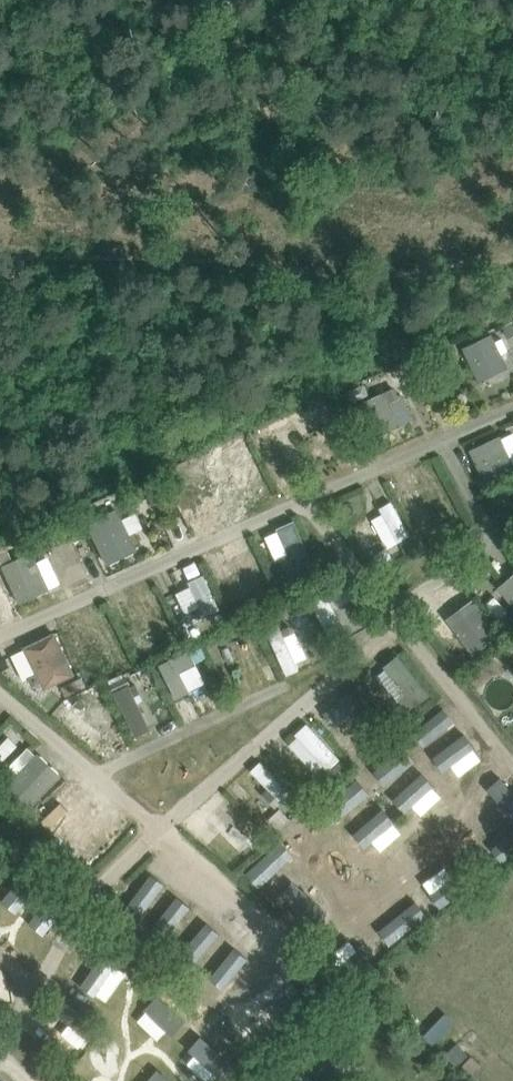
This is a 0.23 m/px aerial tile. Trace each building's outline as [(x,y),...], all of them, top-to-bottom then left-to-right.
[(461,347),(478,382),(508,368),(491,333),(461,347)] [(354,404),(370,439),(409,421),(398,397),(389,401),(384,391),(354,404)] [(469,452),(487,489),(512,476),(512,464),(501,439),(500,437),(469,452)] [(119,508),(88,523),(108,566),(138,551),(131,535),(143,529),(136,513),(124,519),(119,508)] [(280,557),(288,576),(315,565),(295,521),(278,528),(289,553),(280,557)] [(33,552),(3,566),(20,604),(51,590),(50,589),(61,584),(49,557),(38,562),(33,552)] [(512,608),(512,573),(496,588),(512,608)] [(444,619),(472,656),(500,635),(472,599),(444,619)] [(351,643),(327,600),(311,609),(334,652),(351,643)] [(24,647),(37,675),(29,678),(33,687),(41,683),(44,691),(76,675),(56,632),(24,647)] [(7,786),(31,809),(63,776),(38,753),(37,755),(28,747),(9,766),(18,775),(7,786)] [(32,864),(7,895),(21,907),(46,876),(32,864)] [(59,886),(34,917),(48,928),(73,897),(59,886)] [(108,948),(80,986),(94,996),(96,994),(116,966),(122,958),(108,948)] [(156,996),(144,1009),(146,1012),(166,1030),(172,1036),(184,1022),(156,996)] [(201,1037),(189,1051),(194,1055),(214,1072),(224,1080),(236,1066),(201,1037)] [(148,1080),(170,1080),(157,1070),(148,1080)]
